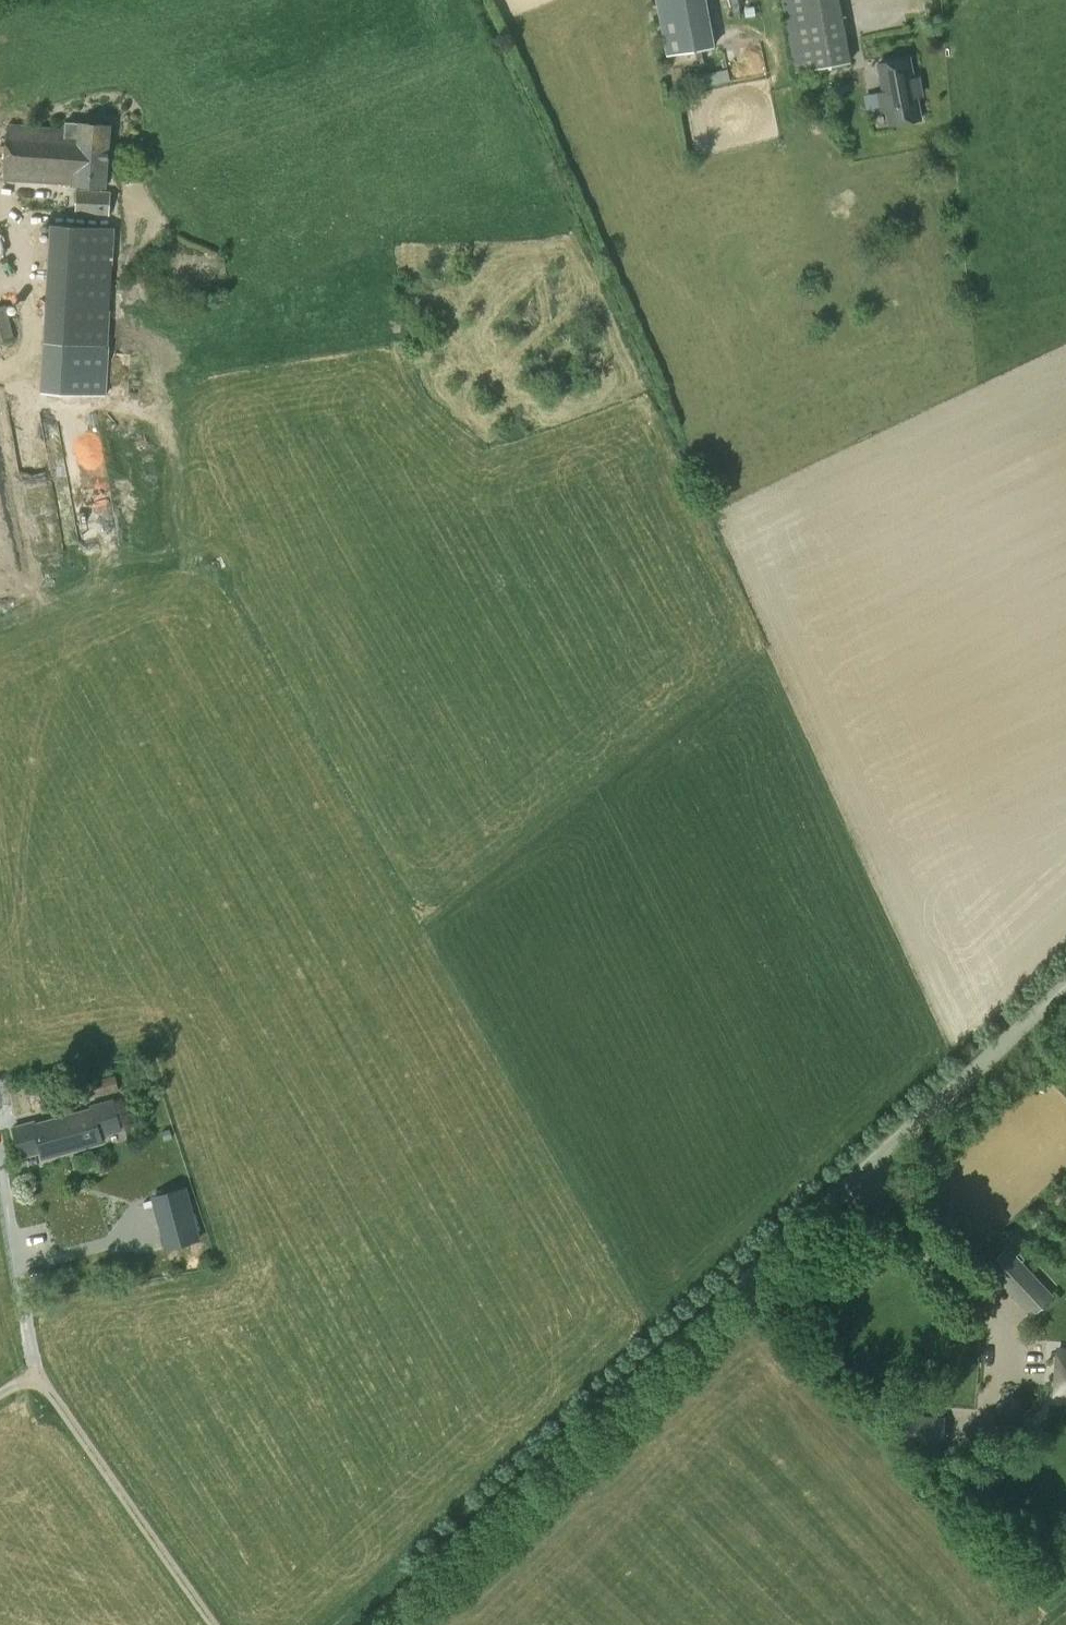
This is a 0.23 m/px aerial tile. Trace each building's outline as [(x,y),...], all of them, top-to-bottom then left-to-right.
[(715,47),(706,0),(657,0),(667,54),(715,47)] [(849,61),(837,0),(783,0),(797,71),(849,61)] [(913,77),(909,57),(878,62),(889,123),(920,118),(916,94),(921,94),(918,76),(913,77)] [(105,186),(109,126),(65,122),(64,129),(8,125),(4,179),(105,186)] [(110,214),(111,191),(77,188),(75,211),(110,214)] [(45,343),(110,344),(110,224),(45,223),(45,343)] [(13,336),(5,305),(0,306),(0,340),(13,336)] [(89,1097),(120,1088),(115,1072),(85,1081),(89,1097)] [(119,1127),(111,1097),(90,1103),(90,1105),(34,1121),(33,1119),(12,1125),(20,1155),(40,1149),(42,1156),(101,1139),(99,1132),(119,1127)] [(193,1209),(165,1217),(173,1242),(200,1234),(193,1209)] [(985,1265),(1002,1283),(1024,1263),(1020,1259),(1007,1244),(985,1265)] [(1058,1350),(1055,1397),(1065,1398),(1065,1351),(1058,1350)] [(999,1415),(1020,1413),(1019,1400),(998,1402),(999,1415)] [(942,1447),(944,1415),(910,1413),(907,1445),(942,1447)]
